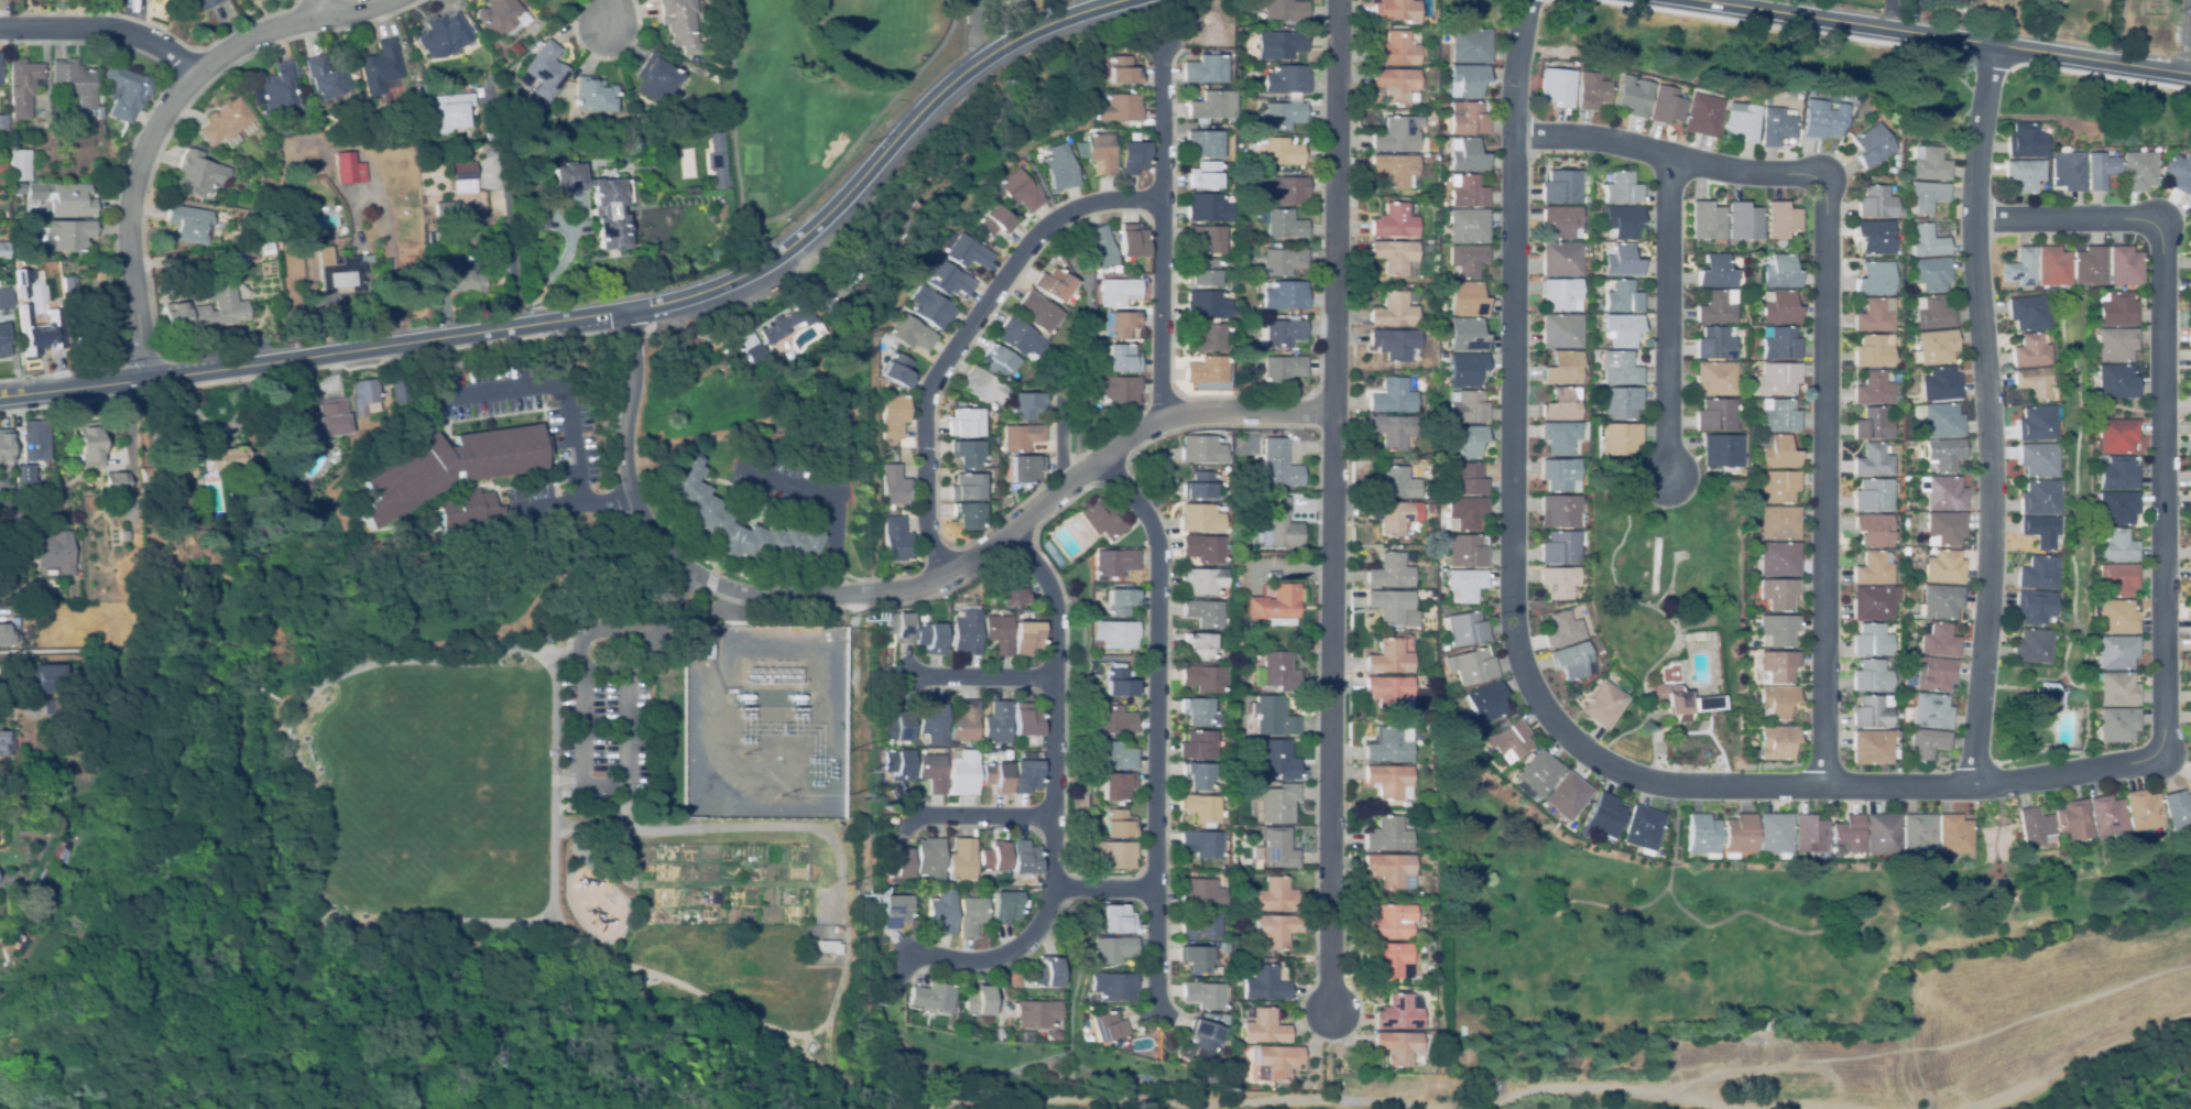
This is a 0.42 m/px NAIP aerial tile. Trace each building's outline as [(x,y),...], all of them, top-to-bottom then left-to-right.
[(192,11),(186,0),(224,0),(200,11),(199,8),(192,11)] [(487,1),(486,0),(514,0),(514,1),(524,11),(523,12),(530,20),(522,28),(516,22),(503,34),(502,32),(495,39),(476,18),(476,12),(480,8),(484,8),(488,6),(486,3),(487,1)] [(657,4),(657,0),(694,0),(696,12),(693,13),(697,43),(699,43),(700,54),(682,56),(680,46),(671,47),(669,39),(671,39),(671,33),(666,34),(665,24),(660,25),(658,17),(661,15),(660,4),(657,4)] [(1265,21),(1266,0),(1292,0),(1291,1),(1307,1),(1307,21),(1265,21)] [(1378,3),(1378,0),(1409,0),(1419,1),(1419,21),(1373,20),(1373,2),(1378,3)] [(456,12),(466,26),(467,26),(471,32),(470,33),(473,39),(454,53),(450,53),(444,57),(429,58),(415,37),(426,30),(427,31),(429,30),(425,23),(434,17),(435,20),(442,15),(445,20),(456,12)] [(1490,63),(1450,63),(1451,29),(1490,29),(1490,63)] [(1418,65),(1372,65),(1372,47),(1378,47),(1378,43),(1386,43),(1386,30),(1409,31),(1409,45),(1418,45),(1418,65)] [(1267,32),(1307,32),(1307,52),(1294,52),(1294,59),(1267,59),(1267,32)] [(367,98),(358,59),(379,55),(377,42),(393,39),(402,78),(382,83),(384,94),(367,98)] [(570,72),(546,104),(532,93),(538,84),(522,70),(546,39),(560,50),(553,59),(557,63),(570,72)] [(662,106),(634,89),(641,79),(636,77),(651,51),(665,59),(662,64),(682,75),(677,84),(675,81),(662,106)] [(341,95),(315,102),(304,59),(325,54),(329,69),(344,66),(351,90),(341,93),(341,95)] [(1142,84),(1111,84),(1111,68),(1107,68),(1107,62),(1112,62),(1112,55),(1133,56),(1133,67),(1142,67),(1142,84)] [(1191,81),(1185,81),(1185,62),(1191,62),(1200,62),(1200,57),(1199,57),(1199,55),(1228,55),(1227,81),(1191,81)] [(78,110),(78,96),(66,96),(65,85),(52,86),(52,61),(65,61),(65,59),(77,58),(77,66),(81,66),(81,70),(95,69),(96,110),(78,110)] [(9,96),(9,59),(24,59),(24,64),(43,64),(43,79),(34,79),(34,96),(31,96),(31,119),(11,119),(10,96),(9,96)] [(288,79),(295,106),(266,115),(265,112),(262,113),(260,105),(254,106),(249,86),(253,85),(254,90),(260,89),(257,78),(276,73),(274,65),(292,61),(296,77),(288,79)] [(109,64),(139,77),(142,75),(153,80),(153,84),(149,96),(145,96),(140,108),(139,109),(138,111),(134,110),(129,124),(107,115),(115,96),(117,97),(121,87),(102,79),(109,64)] [(1450,65),(1487,65),(1487,85),(1480,85),(1480,98),(1457,98),(1457,83),(1450,83),(1450,65)] [(1309,94),(1264,93),(1264,74),(1273,74),(1273,66),(1308,66),(1308,69),(1307,69),(1307,73),(1309,73),(1309,94)] [(1576,72),(1571,109),(1555,107),(1556,101),(1539,99),(1543,68),(1576,72)] [(1372,69),(1418,69),(1418,77),(1422,77),(1421,88),(1418,88),(1418,90),(1408,90),(1408,104),(1385,104),(1385,87),(1372,87),(1372,69)] [(1576,109),(1579,72),(1599,74),(1598,81),(1610,83),(1609,104),(1595,102),(1594,111),(1576,109)] [(1629,110),(1615,106),(1623,75),(1633,78),(1631,85),(1636,86),(1637,79),(1655,84),(1652,93),(1647,110),(1647,111),(1645,120),(1628,116),(1629,110)] [(613,112),(582,111),(582,110),(575,109),(575,96),(579,96),(579,80),(582,80),(582,76),(596,76),(596,79),(603,80),(603,86),(607,86),(607,85),(615,85),(615,87),(618,87),(618,100),(613,100),(613,112)] [(1648,120),(1657,84),(1677,89),(1676,97),(1688,100),(1682,123),(1665,119),(1664,124),(1648,120)] [(424,85),(425,95),(417,96),(416,86),(424,85)] [(1105,94),(1130,95),(1130,89),(1135,89),(1135,95),(1142,95),(1142,98),(1141,98),(1141,106),(1142,106),(1142,122),(1138,122),(1138,128),(1126,128),(1126,121),(1108,121),(1097,121),(1098,102),(1105,102),(1105,94)] [(1191,118),(1188,118),(1188,101),(1191,101),(1203,101),(1203,90),(1235,90),(1235,118),(1206,118),(1206,123),(1197,123),(1197,118),(1191,118)] [(1724,100),(1714,139),(1682,130),(1691,91),(1724,100)] [(446,95),(473,94),(473,106),(468,106),(469,127),(449,129),(449,132),(435,133),(433,105),(447,104),(446,95)] [(237,96),(254,119),(225,141),(222,139),(209,148),(197,131),(209,121),(208,119),(209,115),(211,112),(216,112),(217,111),(215,108),(227,99),(229,102),(237,96)] [(1801,137),(1807,98),(1828,101),(1827,110),(1835,111),(1836,102),(1849,105),(1846,128),(1841,127),(1840,137),(1823,134),(1822,140),(1801,137)] [(1290,130),(1255,130),(1255,117),(1265,117),(1265,104),(1287,104),(1287,102),(1288,102),(1288,99),(1300,99),(1300,102),(1305,102),(1305,123),(1289,123),(1290,130)] [(1487,134),(1460,133),(1460,134),(1449,134),(1449,101),(1482,101),(1482,113),(1487,113),(1487,134)] [(1761,107),(1755,144),(1740,142),(1740,135),(1723,133),(1726,111),(1727,111),(1730,102),(1761,107)] [(1761,146),(1764,107),(1784,108),(1784,110),(1796,111),(1795,118),(1797,118),(1795,139),(1779,138),(1778,148),(1761,146)] [(52,131),(52,116),(61,115),(61,131),(52,131)] [(1417,151),(1372,151),(1372,133),(1385,133),(1385,117),(1408,117),(1408,131),(1418,131),(1417,151)] [(1896,150),(1864,171),(1855,156),(1860,153),(1851,139),(1878,122),(1883,129),(1892,123),(1896,130),(1887,135),(1896,150)] [(2046,157),(2006,156),(2007,132),(2013,132),(2013,123),(2037,123),(2037,132),(2046,132),(2046,157)] [(1192,146),(1186,146),(1187,131),(1192,131),(1220,131),(1220,159),(1192,159),(1191,159),(1191,154),(1192,154),(1193,146),(1192,146)] [(720,132),(724,182),(726,189),(723,189),(713,191),(712,170),(707,170),(706,154),(710,154),(709,144),(708,133),(720,132)] [(1113,133),(1114,159),(1115,159),(1115,175),(1094,176),(1093,161),(1088,161),(1087,134),(1113,133)] [(1301,164),(1260,164),(1261,138),(1287,138),(1287,144),(1302,144),(1301,164)] [(1486,171),(1449,171),(1449,150),(1458,150),(1458,138),(1476,138),(1476,154),(1486,154),(1486,171)] [(1067,142),(1080,184),(1065,189),(1064,188),(1054,192),(1044,159),(1051,156),(1049,148),(1067,142)] [(1120,175),(1121,142),(1147,142),(1147,170),(1135,168),(1135,175),(1120,175)] [(1948,181),(1909,178),(1910,160),(1909,160),(1910,146),(1912,148),(1912,145),(1940,148),(1939,160),(1949,161),(1948,181)] [(185,148),(203,153),(200,160),(229,170),(226,180),(222,178),(219,186),(211,184),(208,194),(204,193),(201,199),(184,194),(185,191),(175,187),(181,173),(176,171),(182,153),(184,153),(185,148)] [(10,181),(10,150),(30,150),(31,181),(10,181)] [(362,163),(363,183),(335,185),(333,153),(352,152),(353,164),(362,163)] [(2084,152),(2084,192),(2062,192),(2062,186),(2051,186),(2051,152),(2084,152)] [(2088,192),(2086,153),(2104,152),(2104,157),(2119,157),(2119,175),(2104,175),(2105,192),(2088,192)] [(2123,192),(2123,153),(2156,152),(2156,185),(2145,186),(2145,192),(2123,192)] [(2187,152),(2190,154),(2190,186),(2185,196),(2168,185),(2172,176),(2161,171),(2171,153),(2182,159),(2187,152)] [(1371,154),(1417,155),(1417,176),(1410,176),(1410,188),(1407,188),(1407,189),(1384,189),(1384,173),(1371,173),(1371,154)] [(2004,161),(2042,160),(2043,181),(2035,181),(2035,194),(2015,194),(2015,181),(2004,182),(2004,161)] [(1192,168),(1198,168),(1198,161),(1219,161),(1219,188),(1192,188),(1189,188),(1189,168),(1192,168)] [(554,193),(551,167),(560,166),(560,163),(570,162),(570,165),(581,164),(582,181),(597,180),(598,182),(602,181),(602,180),(610,180),(611,180),(619,180),(620,181),(626,181),(629,202),(624,202),(625,206),(630,206),(631,211),(625,211),(625,216),(618,217),(619,221),(624,220),(628,248),(626,248),(617,249),(617,250),(609,250),(607,251),(607,250),(597,251),(595,238),(593,218),(598,217),(598,214),(597,207),(592,208),(591,200),(590,200),(589,189),(590,189),(590,187),(584,187),(584,189),(581,189),(581,191),(571,192),(571,191),(566,192),(566,193),(556,194),(556,193),(554,193)] [(451,194),(449,164),(472,163),(475,193),(451,194)] [(1020,167),(1034,187),(1035,186),(1046,202),(1031,214),(1021,200),(1017,203),(1018,205),(1016,207),(999,184),(1020,167)] [(1580,203),(1541,202),(1541,182),(1547,182),(1547,170),(1581,171),(1580,203)] [(1642,204),(1614,203),(1614,204),(1603,204),(1603,183),(1611,183),(1611,172),(1632,172),(1632,184),(1642,184),(1642,204)] [(1487,206),(1459,206),(1459,207),(1449,207),(1449,186),(1450,186),(1450,174),(1478,174),(1478,187),(1487,187),(1487,206)] [(1263,176),(1307,176),(1307,197),(1306,197),(1306,204),(1271,204),(1272,195),(1263,195),(1263,176)] [(1909,182),(1948,184),(1947,202),(1930,200),(1930,216),(1912,215),(1912,214),(1907,214),(1908,200),(1914,200),(1914,199),(1908,199),(1909,182)] [(26,184),(89,185),(89,198),(87,198),(87,199),(95,199),(95,217),(50,216),(50,200),(26,200),(26,184)] [(1895,218),(1857,218),(1857,197),(1863,197),(1863,185),(1887,185),(1887,196),(1896,196),(1895,218)] [(1192,220),(1187,220),(1187,204),(1188,204),(1188,194),(1192,194),(1222,194),(1222,203),(1230,203),(1230,221),(1192,220)] [(1691,239),(1691,200),(1708,200),(1708,206),(1724,207),(1724,239),(1691,239)] [(438,203),(455,202),(455,204),(459,204),(459,214),(455,214),(455,216),(439,217),(438,203)] [(1727,239),(1729,202),(1745,202),(1745,207),(1762,208),(1761,239),(1727,239)] [(1767,239),(1767,202),(1784,202),(1784,208),(1800,208),(1800,232),(1784,231),(1784,239),(1767,239)] [(994,203),(1017,224),(1006,236),(1000,229),(992,238),(977,222),(980,219),(975,214),(981,208),(985,213),(994,203)] [(1417,237),(1370,237),(1370,219),(1376,219),(1376,215),(1384,215),(1384,203),(1407,203),(1407,207),(1409,207),(1409,209),(1411,213),(1416,213),(1416,217),(1417,217),(1417,237)] [(167,205),(210,211),(205,247),(171,241),(174,225),(164,224),(167,205)] [(1541,206),(1579,206),(1579,238),(1571,238),(1571,240),(1548,240),(1548,222),(1541,222),(1541,206)] [(1603,207),(1640,207),(1640,224),(1635,224),(1635,240),(1612,240),(1612,238),(1602,238),(1602,227),(1603,227),(1603,207)] [(1306,238),(1287,237),(1287,236),(1266,236),(1266,224),(1257,224),(1257,210),(1266,210),(1266,209),(1290,209),(1290,220),(1306,220),(1306,238)] [(1487,243),(1448,243),(1448,209),(1487,209),(1487,243)] [(1854,220),(1892,221),(1892,238),(1894,238),(1894,254),(1861,254),(1861,238),(1854,238),(1854,220)] [(44,221),(95,221),(95,238),(85,238),(85,251),(52,251),(51,233),(44,233),(44,221)] [(1949,254),(1910,257),(1909,240),(1907,241),(1905,225),(1930,222),(1931,238),(1947,237),(1949,254)] [(1104,224),(1118,262),(1092,271),(1083,247),(1096,243),(1090,229),(1104,224)] [(1119,257),(1120,224),(1140,225),(1138,230),(1146,230),(1146,257),(1119,257)] [(1193,241),(1187,241),(1188,226),(1192,226),(1221,226),(1221,253),(1193,253),(1192,253),(1192,250),(1193,250),(1195,241),(1193,241)] [(962,232),(995,255),(987,269),(973,260),(968,269),(947,255),(962,232)] [(258,241),(271,239),(272,252),(259,253),(258,241)] [(1370,241),(1416,241),(1416,262),(1406,261),(1406,276),(1383,275),(1384,259),(1370,259),(1370,241)] [(10,260),(0,260),(0,242),(10,242),(10,260)] [(1580,276),(1541,275),(1541,242),(1580,242),(1580,276)] [(1640,276),(1603,276),(1603,255),(1612,255),(1612,242),(1631,242),(1631,260),(1640,260),(1640,276)] [(1246,254),(1238,254),(1238,246),(1246,246),(1246,254)] [(1448,246),(1486,246),(1486,263),(1476,263),(1476,279),(1457,279),(1457,278),(1452,278),(1452,267),(1448,267),(1448,246)] [(2141,285),(2108,285),(2108,246),(2130,246),(2130,252),(2141,252),(2141,285)] [(316,295),(313,248),(328,247),(328,258),(363,255),(364,263),(355,264),(357,292),(316,295)] [(2034,247),(2034,286),(2003,286),(2003,280),(2001,280),(2001,263),(2016,263),(2016,247),(2034,247)] [(2037,285),(2037,247),(2058,247),(2058,252),(2070,252),(2070,285),(2068,285),(2068,290),(2056,290),(2056,285),(2037,285)] [(2105,247),(2105,285),(2072,285),(2072,252),(2084,252),(2084,247),(2105,247)] [(1263,249),(1288,249),(1306,249),(1306,269),(1289,269),(1289,273),(1290,273),(1290,275),(1263,275),(1263,249)] [(437,290),(435,254),(456,253),(457,270),(467,269),(467,268),(479,267),(479,272),(480,272),(481,295),(455,297),(455,293),(445,293),(444,290),(437,290)] [(1734,287),(1697,286),(1697,270),(1703,270),(1703,254),(1726,254),(1726,270),(1734,270),(1734,287)] [(1798,287),(1761,287),(1761,265),(1770,265),(1770,254),(1792,254),(1792,271),(1798,271),(1798,287)] [(1909,260),(1948,258),(1950,282),(1944,283),(1944,291),(1920,293),(1920,292),(1911,293),(1909,260)] [(942,259),(962,273),(962,272),(978,283),(966,301),(952,292),(949,296),(927,281),(942,259)] [(1193,259),(1218,259),(1218,285),(1193,286),(1187,286),(1187,259),(1193,259)] [(1892,295),(1854,295),(1854,279),(1860,279),(1860,262),(1892,262),(1892,295)] [(1060,304),(1033,285),(1042,272),(1047,276),(1054,267),(1076,282),(1060,304)] [(17,286),(14,271),(26,269),(29,284),(17,286)] [(64,293),(62,278),(74,276),(76,291),(64,293)] [(1541,280),(1569,280),(1569,279),(1579,279),(1579,301),(1578,311),(1547,311),(1547,300),(1541,300),(1541,280)] [(1100,307),(1101,280),(1123,280),(1141,280),(1140,300),(1125,300),(1124,307),(1100,307)] [(1640,312),(1613,312),(1603,312),(1603,292),(1611,292),(1611,280),(1632,280),(1632,292),(1640,292),(1640,312)] [(1306,289),(1306,309),(1302,309),(1302,308),(1274,308),(1274,309),(1262,308),(1255,308),(1256,282),(1271,283),(1271,282),(1305,282),(1305,289),(1306,289)] [(1485,315),(1448,315),(1449,295),(1445,295),(1445,283),(1449,283),(1449,282),(1480,282),(1480,298),(1485,298),(1485,315)] [(187,306),(206,304),(206,311),(212,311),(211,301),(205,302),(204,293),(210,293),(209,286),(231,283),(233,302),(242,301),(244,320),(189,328),(187,306)] [(923,284),(959,309),(950,323),(949,322),(942,330),(915,312),(919,304),(913,300),(923,284)] [(12,308),(0,309),(0,289),(10,287),(12,308)] [(1029,290),(1064,314),(1048,335),(1026,319),(1031,314),(1018,305),(1029,290)] [(1734,324),(1696,324),(1696,306),(1705,306),(1705,290),(1726,290),(1726,303),(1734,303),(1734,324)] [(1193,318),(1185,318),(1185,302),(1187,302),(1187,291),(1193,291),(1221,291),(1221,300),(1230,300),(1230,318),(1193,318)] [(1416,326),(1369,326),(1370,308),(1383,308),(1383,291),(1406,292),(1406,305),(1416,306),(1416,326)] [(1798,324),(1761,324),(1761,302),(1762,302),(1762,292),(1769,292),(1769,291),(1792,291),(1792,307),(1798,307),(1798,324)] [(2136,326),(2097,326),(2097,293),(2105,293),(2105,292),(2130,292),(2130,301),(2136,301),(2136,326)] [(1954,327),(1916,330),(1915,322),(1912,322),(1911,314),(1914,313),(1912,298),(1921,297),(1921,296),(1941,294),(1942,307),(1952,306),(1954,327)] [(2049,328),(2015,331),(2015,319),(2008,320),(2007,298),(2046,295),(2049,328)] [(1893,331),(1853,331),(1853,313),(1863,313),(1863,297),(1893,297),(1893,331)] [(23,357),(17,303),(28,301),(32,325),(46,324),(45,311),(63,308),(67,344),(40,347),(41,356),(23,357)] [(814,318),(765,343),(760,331),(773,325),(770,319),(805,302),(814,318)] [(905,312),(926,327),(927,326),(941,336),(929,352),(916,344),(914,347),(915,348),(914,350),(890,334),(905,312)] [(1103,313),(1137,312),(1138,328),(1130,329),(1130,339),(1108,339),(1108,338),(1104,338),(1103,313)] [(1580,348),(1540,348),(1540,314),(1580,315),(1580,348)] [(1011,315),(1047,341),(1032,362),(1025,358),(1024,358),(995,338),(998,335),(999,336),(1002,330),(1001,329),(1011,315)] [(1603,315),(1640,315),(1640,331),(1633,331),(1633,348),(1610,348),(1610,331),(1603,331),(1603,315)] [(1305,320),(1305,341),(1289,340),(1289,348),(1264,348),(1264,346),(1257,346),(1257,328),(1265,328),(1265,320),(1286,322),(1286,320),(1287,316),(1296,316),(1296,320),(1305,320)] [(1486,351),(1448,351),(1448,317),(1480,318),(1480,335),(1486,335),(1486,351)] [(109,322),(111,347),(92,349),(90,324),(109,322)] [(10,356),(0,357),(0,323),(6,323),(8,331),(8,339),(10,356)] [(1193,335),(1200,335),(1200,327),(1199,327),(1199,324),(1224,324),(1224,351),(1203,351),(1193,351),(1185,351),(1185,335),(1193,335)] [(1733,360),(1722,359),(1696,359),(1696,338),(1701,338),(1701,327),(1725,327),(1725,337),(1733,337),(1733,360)] [(1799,359),(1775,359),(1775,360),(1761,360),(1761,327),(1794,327),(1794,338),(1799,338),(1799,359)] [(2097,328),(2136,328),(2136,350),(2130,350),(2130,362),(2097,362),(2097,328)] [(1916,333),(1954,329),(1956,351),(1951,351),(1951,362),(1918,366),(1916,333)] [(1369,330),(1418,330),(1418,349),(1408,349),(1408,361),(1385,361),(1385,351),(1376,351),(1376,348),(1369,348),(1369,330)] [(2039,333),(2041,346),(2049,345),(2051,365),(2013,368),(2010,348),(2021,347),(2020,334),(2039,333)] [(1890,367),(1853,367),(1853,346),(1858,346),(1860,335),(1884,335),(1884,336),(1892,336),(1890,367)] [(738,352),(755,343),(763,356),(750,363),(745,355),(741,357),(738,352)] [(992,343),(1018,360),(1003,382),(985,370),(990,363),(982,359),(992,343)] [(1107,371),(1107,345),(1133,345),(1133,352),(1140,352),(1140,371),(1107,371)] [(1579,384),(1541,384),(1541,368),(1551,368),(1551,350),(1570,351),(1581,351),(1581,367),(1579,367),(1579,384)] [(1640,384),(1602,384),(1602,350),(1631,350),(1631,367),(1640,367),(1640,384)] [(911,390),(883,376),(896,351),(915,361),(909,371),(918,376),(911,390)] [(1448,354),(1485,354),(1485,370),(1476,370),(1476,388),(1457,387),(1448,387),(1448,373),(1448,354)] [(1195,383),(1185,383),(1185,363),(1195,363),(1200,363),(1200,356),(1227,357),(1227,383),(1195,383)] [(1263,357),(1289,357),(1306,357),(1306,376),(1290,376),(1290,383),(1263,383),(1263,357)] [(1696,362),(1734,362),(1734,395),(1694,395),(1696,362)] [(1799,363),(1799,384),(1792,384),(1792,395),(1753,395),(1753,377),(1761,377),(1761,363),(1799,363)] [(975,365),(1014,392),(998,414),(993,411),(996,406),(992,403),(989,407),(960,387),(962,384),(962,385),(967,379),(966,378),(975,365)] [(2137,398),(2097,399),(2097,379),(2093,379),(2093,366),(2097,366),(2097,365),(2130,365),(2130,376),(2136,376),(2137,398)] [(1961,399),(1921,402),(1919,377),(1928,377),(1928,368),(1952,366),(1953,374),(1959,373),(1961,399)] [(2013,371),(2051,367),(2053,384),(2048,384),(2048,387),(2058,385),(2059,399),(2049,399),(2049,401),(2032,402),(2030,387),(2015,388),(2013,371)] [(1893,403),(1853,403),(1853,385),(1863,385),(1863,370),(1884,370),(1884,383),(1893,383),(1893,403)] [(1094,376),(1138,377),(1138,393),(1136,393),(1136,401),(1138,401),(1138,404),(1102,404),(1102,395),(1094,395),(1094,376)] [(402,377),(405,402),(390,404),(386,379),(402,377)] [(1415,412),(1367,412),(1367,394),(1382,394),(1382,390),(1381,390),(1381,379),(1382,379),(1382,378),(1405,378),(1405,392),(1415,392),(1415,412)] [(372,379),(374,402),(360,403),(362,416),(349,417),(348,399),(349,398),(348,381),(372,379)] [(1579,420),(1541,420),(1541,403),(1550,403),(1551,387),(1570,387),(1570,400),(1579,400),(1579,420)] [(1602,388),(1640,388),(1640,409),(1635,409),(1635,420),(1602,420),(1602,388)] [(1486,423),(1459,423),(1448,423),(1448,401),(1449,401),(1449,392),(1456,392),(1456,391),(1481,391),(1481,402),(1486,402),(1486,423)] [(1014,393),(1037,393),(1037,394),(1044,394),(1044,413),(1035,413),(1035,421),(1014,421),(1014,393)] [(883,439),(883,395),(909,395),(909,423),(903,423),(903,439),(883,439)] [(313,401),(340,398),(346,433),(342,434),(344,436),(327,438),(327,436),(318,437),(318,439),(292,443),(287,411),(301,409),(302,420),(315,417),(313,401)] [(1734,399),(1733,431),(1694,431),(1696,410),(1701,410),(1701,399),(1734,399)] [(1798,431),(1770,431),(1770,432),(1761,432),(1761,399),(1792,399),(1792,411),(1799,411),(1798,431)] [(1963,436),(1923,437),(1923,418),(1912,420),(1912,406),(1922,406),(1922,404),(1955,403),(1955,414),(1962,414),(1963,436)] [(2057,439),(2017,441),(2016,418),(2023,418),(2021,407),(2054,405),(2054,407),(2059,407),(2060,421),(2056,421),(2057,439)] [(1892,439),(1881,439),(1853,438),(1853,420),(1863,420),(1863,406),(1884,407),(1883,418),(1892,420),(1892,439)] [(982,436),(949,436),(949,416),(955,416),(955,409),(982,409),(982,436)] [(1367,416),(1415,416),(1415,436),(1405,436),(1405,450),(1382,450),(1382,433),(1367,433),(1367,416)] [(2097,420),(2137,420),(2137,442),(2130,442),(2130,454),(2097,454),(2097,420)] [(21,460),(21,421),(46,421),(47,460),(21,460)] [(76,423),(98,422),(101,437),(102,467),(90,467),(90,466),(80,466),(79,441),(76,423)] [(1540,423),(1579,423),(1579,441),(1572,441),(1572,456),(1548,456),(1548,441),(1540,441),(1540,423)] [(450,472),(451,479),(444,483),(446,487),(371,531),(360,512),(367,509),(364,504),(373,500),(362,481),(422,446),(418,441),(434,432),(443,447),(455,446),(454,436),(539,424),(541,437),(546,436),(549,456),(544,457),(545,469),(459,481),(458,471),(450,472)] [(1602,424),(1640,424),(1640,444),(1635,444),(1634,456),(1602,455),(1602,424)] [(1003,425),(1025,425),(1044,425),(1044,442),(1028,442),(1028,453),(1003,453),(1003,425)] [(1448,426),(1485,426),(1485,443),(1479,443),(1478,459),(1456,459),(1456,458),(1452,457),(1452,443),(1448,443),(1448,426)] [(10,463),(0,463),(0,430),(10,430),(10,463)] [(1798,468),(1761,467),(1761,447),(1762,447),(1763,436),(1769,436),(1769,434),(1789,435),(1789,452),(1798,452),(1798,468)] [(1195,463),(1180,463),(1180,446),(1181,446),(1181,435),(1195,435),(1217,436),(1217,444),(1224,444),(1224,464),(1195,463)] [(1702,435),(1741,435),(1741,467),(1708,467),(1708,450),(1702,450),(1702,435)] [(1301,486),(1254,486),(1254,458),(1262,458),(1262,437),(1286,438),(1286,466),(1302,466),(1301,486)] [(1925,441),(1963,438),(1963,459),(1953,459),(1954,472),(1934,472),(1933,472),(1927,472),(1926,460),(1925,460),(1925,441)] [(982,442),(982,468),(959,468),(959,465),(960,465),(960,457),(951,457),(951,449),(952,449),(952,442),(982,442)] [(1892,476),(1853,476),(1853,457),(1863,458),(1863,442),(1884,442),(1884,455),(1893,455),(1892,476)] [(2018,444),(2057,443),(2058,477),(2025,478),(2024,466),(2018,466),(2018,444)] [(733,558),(715,550),(718,543),(704,536),(707,530),(694,523),(696,517),(683,509),(685,502),(671,496),(674,489),(668,486),(688,444),(699,449),(696,457),(702,460),(699,466),(706,469),(701,480),(698,478),(696,481),(710,489),(707,496),(721,502),(718,509),(732,515),(729,522),(746,531),(750,524),(764,531),(767,525),(782,532),(785,525),(799,532),(802,525),(805,528),(806,524),(821,532),(820,535),(824,536),(813,557),(806,554),(803,561),(789,554),(786,561),(772,554),(769,559),(754,553),(751,559),(737,553),(733,558)] [(203,471),(200,453),(207,453),(206,446),(217,445),(217,448),(241,445),(243,459),(236,459),(237,468),(203,471)] [(1011,456),(1036,456),(1036,457),(1043,457),(1043,471),(1037,471),(1037,483),(1011,483),(1011,456)] [(2137,489),(2099,489),(2099,465),(2107,465),(2106,456),(2132,456),(2132,465),(2137,465),(2137,489)] [(1540,459),(1569,459),(1569,458),(1579,458),(1579,481),(1571,481),(1571,491),(1546,491),(1546,480),(1540,480),(1540,459)] [(168,481),(167,461),(181,461),(181,466),(189,465),(190,477),(183,477),(184,481),(168,481)] [(1486,494),(1447,494),(1447,476),(1442,476),(1442,464),(1456,464),(1456,463),(1480,463),(1480,479),(1486,479),(1486,494)] [(166,480),(152,481),(151,465),(165,464),(166,480)] [(883,504),(882,464),(901,464),(901,479),(909,479),(911,503),(883,504)] [(33,465),(33,483),(19,483),(19,482),(15,482),(15,466),(19,466),(19,465),(33,465)] [(1407,498),(1367,498),(1367,480),(1375,480),(1375,476),(1384,476),(1384,466),(1407,466),(1407,498)] [(120,470),(120,471),(128,471),(128,480),(128,482),(103,483),(103,480),(103,471),(109,471),(109,470),(120,470)] [(1195,471),(1213,471),(1212,499),(1196,499),(1182,499),(1182,482),(1191,482),(1192,471),(1195,471)] [(1759,471),(1798,471),(1798,492),(1792,492),(1792,503),(1759,503),(1759,471)] [(982,500),(949,500),(949,486),(956,486),(956,474),(982,474),(982,500)] [(1964,510),(1925,510),(1926,477),(1959,477),(1959,488),(1964,488),(1964,510)] [(1892,511),(1853,511),(1853,490),(1858,490),(1858,479),(1892,479),(1892,511)] [(301,480),(309,483),(307,491),(297,488),(301,480)] [(2059,514),(2019,514),(2019,492),(2025,492),(2025,480),(2058,480),(2059,514)] [(483,529),(443,534),(438,501),(457,499),(456,491),(478,488),(479,493),(492,491),(494,507),(502,505),(504,519),(483,522),(483,529)] [(2099,492),(2137,492),(2137,513),(2132,513),(2132,525),(2099,525),(2099,492)] [(1540,496),(1579,496),(1579,528),(1540,528),(1540,496)] [(1288,497),(1288,514),(1286,514),(1286,522),(1302,522),(1302,546),(1261,546),(1261,531),(1268,531),(1268,514),(1267,514),(1267,497),(1288,497)] [(1111,504),(1127,528),(1109,542),(1101,532),(1096,535),(1078,512),(1097,498),(1105,509),(1111,504)] [(1447,498),(1486,498),(1486,515),(1475,515),(1476,531),(1447,532),(1442,532),(1442,520),(1447,520),(1447,498)] [(1367,502),(1420,502),(1420,511),(1420,520),(1420,523),(1404,523),(1404,536),(1381,536),(1381,520),(1367,519),(1367,502)] [(982,503),(982,530),(960,530),(960,518),(951,518),(951,503),(982,503)] [(1196,504),(1214,504),(1214,513),(1223,513),(1223,532),(1196,532),(1178,532),(1178,514),(1180,514),(1180,504),(1196,504)] [(1798,541),(1759,540),(1759,507),(1799,507),(1798,541)] [(1926,512),(1964,512),(1964,537),(1959,537),(1959,546),(1925,545),(1926,512)] [(1853,514),(1890,514),(1890,532),(1892,532),(1892,547),(1858,547),(1858,531),(1853,531),(1853,514)] [(884,561),(884,517),(904,517),(904,533),(911,533),(911,561),(884,561)] [(2019,518),(2059,518),(2059,534),(2053,534),(2053,551),(2036,551),(2036,535),(2019,534),(2019,518)] [(2137,561),(2099,562),(2099,541),(2100,541),(2100,530),(2107,530),(2107,529),(2127,529),(2127,541),(2137,541),(2137,561)] [(72,531),(74,577),(58,577),(57,568),(37,569),(36,536),(51,536),(51,532),(72,531)] [(1579,564),(1540,564),(1540,543),(1546,543),(1546,531),(1579,531),(1579,564)] [(1196,535),(1223,536),(1223,563),(1197,563),(1197,557),(1196,557),(1181,557),(1181,535),(1196,535)] [(1485,567),(1447,567),(1447,551),(1441,551),(1441,535),(1447,535),(1480,535),(1480,546),(1485,546),(1485,567)] [(1798,576),(1758,576),(1759,542),(1798,543),(1798,576)] [(1962,584),(1923,581),(1926,548),(1959,551),(1958,559),(1964,559),(1962,584)] [(1094,551),(1120,551),(1120,550),(1137,550),(1137,570),(1121,570),(1121,575),(1123,575),(1123,577),(1094,577),(1094,551)] [(1892,584),(1852,584),(1852,566),(1862,566),(1862,550),(1883,550),(1883,552),(1888,552),(1888,563),(1892,563),(1892,584)] [(1413,587),(1366,587),(1366,569),(1380,569),(1381,552),(1404,552),(1404,566),(1413,566),(1413,587)] [(2056,590),(2017,588),(2018,567),(2028,567),(2029,555),(2058,557),(2056,590)] [(2099,564),(2137,564),(2137,588),(2132,588),(2132,597),(2107,597),(2107,588),(2099,588),(2099,564)] [(1572,585),(1571,600),(1547,600),(1547,591),(1552,591),(1552,584),(1540,584),(1540,567),(1570,568),(1570,567),(1579,567),(1578,585),(1572,585)] [(1196,568),(1225,568),(1225,588),(1218,587),(1218,596),(1197,596),(1181,596),(1181,592),(1182,592),(1182,585),(1181,585),(1181,568),(1196,568)] [(1447,570),(1485,570),(1485,588),(1475,588),(1475,604),(1456,604),(1456,602),(1449,602),(1449,590),(1447,590),(1447,570)] [(1028,602),(999,607),(994,579),(1016,577),(1017,585),(1025,584),(1028,602)] [(1759,579),(1798,579),(1798,596),(1792,596),(1792,611),(1767,611),(1767,600),(1759,600),(1759,579)] [(1246,619),(1246,597),(1262,598),(1263,585),(1273,585),(1273,584),(1299,584),(1298,589),(1302,589),(1302,602),(1298,602),(1297,618),(1294,618),(1294,627),(1264,626),(1264,623),(1261,623),(1261,619),(1246,619)] [(1923,585),(1962,587),(1961,609),(1955,608),(1954,620),(1921,618),(1921,616),(1915,616),(1916,604),(1922,604),(1923,585)] [(1853,586),(1896,587),(1896,604),(1892,604),(1892,620),(1852,620),(1853,586)] [(1107,617),(1107,589),(1137,589),(1136,609),(1129,609),(1129,617),(1107,617)] [(1365,590),(1413,591),(1413,611),(1403,611),(1403,626),(1380,626),(1380,608),(1365,608),(1365,590)] [(2017,591),(2056,594),(2053,618),(2052,618),(2052,627),(2020,624),(2021,616),(2015,616),(2017,591)] [(1197,600),(1222,601),(1222,629),(1197,629),(1197,618),(1182,618),(1182,600),(1197,600)] [(2137,633),(2099,634),(2099,616),(2094,616),(2094,602),(2099,602),(2099,600),(2132,600),(2132,611),(2137,611),(2137,633)] [(1585,639),(1548,650),(1543,633),(1552,630),(1547,615),(1567,609),(1568,610),(1574,608),(1578,619),(1579,619),(1585,639)] [(979,610),(979,622),(978,651),(979,651),(979,655),(959,654),(959,653),(951,653),(951,619),(960,619),(960,610),(979,610)] [(1489,640),(1450,648),(1445,616),(1478,610),(1480,621),(1485,620),(1489,640)] [(883,613),(911,613),(911,643),(894,643),(894,634),(883,634),(883,613)] [(1011,617),(1011,656),(994,656),(994,641),(983,641),(983,616),(1011,617)] [(1759,616),(1798,616),(1798,632),(1791,632),(1791,648),(1768,648),(1768,635),(1759,635),(1759,616)] [(1093,621),(1137,621),(1137,639),(1135,639),(1135,649),(1101,649),(1101,640),(1092,640),(1093,621)] [(1956,657),(1918,654),(1919,633),(1928,634),(1930,621),(1950,623),(1949,635),(1959,637),(1956,657)] [(1014,655),(1014,622),(1042,622),(1042,650),(1029,650),(1029,655),(1014,655)] [(915,623),(942,623),(942,654),(923,654),(923,645),(915,645),(915,623)] [(1890,656),(1879,655),(1852,655),(1852,634),(1858,634),(1858,623),(1883,623),(1883,634),(1890,634),(1890,656)] [(3,646),(0,647),(0,624),(2,624),(2,626),(4,626),(4,631),(8,631),(8,635),(9,644),(3,644),(3,646)] [(686,627),(844,628),(843,818),(685,816),(686,627)] [(2050,664),(2012,661),(2014,639),(2019,639),(2020,628),(2053,631),(2050,664)] [(1197,633),(1213,634),(1213,661),(1197,661),(1191,661),(1191,653),(1184,653),(1184,633),(1197,633)] [(2099,637),(2137,637),(2137,657),(2132,657),(2132,670),(2099,670),(2099,667),(2094,667),(2094,655),(2099,655),(2099,637)] [(1411,673),(1365,673),(1365,654),(1380,655),(1380,651),(1378,651),(1378,640),(1380,640),(1380,638),(1403,639),(1403,652),(1411,653),(1411,673)] [(1230,641),(1240,640),(1241,648),(1230,649),(1230,641)] [(1549,652),(1585,641),(1595,673),(1565,682),(1559,666),(1554,668),(1549,652)] [(1441,657),(1483,646),(1485,657),(1491,656),(1496,676),(1459,686),(1454,671),(1446,673),(1441,657)] [(1262,686),(1262,652),(1290,652),(1289,671),(1298,671),(1298,692),(1278,692),(1278,686),(1262,686)] [(1759,652),(1798,652),(1798,667),(1792,667),(1791,684),(1767,683),(1767,672),(1758,672),(1759,652)] [(1917,656),(1956,660),(1954,685),(1948,684),(1947,693),(1915,689),(1917,656)] [(1890,671),(1890,693),(1879,692),(1852,691),(1852,671),(1857,671),(1857,659),(1883,660),(1883,670),(1890,671)] [(1724,710),(1689,713),(1690,721),(1676,722),(1675,715),(1667,716),(1667,708),(1659,709),(1658,702),(1654,702),(1653,683),(1661,683),(1660,667),(1668,666),(1668,664),(1677,663),(1679,692),(1687,692),(1688,698),(1723,695),(1724,710)] [(51,665),(56,665),(58,665),(58,667),(58,672),(58,678),(59,687),(59,693),(57,693),(53,693),(47,693),(40,693),(35,694),(24,694),(24,683),(24,671),(24,670),(24,666),(28,666),(35,666),(41,666),(45,665),(51,665)] [(1197,666),(1198,666),(1223,667),(1222,694),(1197,694),(1196,694),(1196,686),(1180,686),(1180,665),(1197,666)] [(1136,696),(1105,696),(1105,686),(1099,686),(1099,677),(1102,677),(1102,675),(1105,675),(1105,668),(1129,668),(1129,681),(1136,681),(1136,696)] [(2138,706),(2099,706),(2099,691),(2094,691),(2094,674),(2099,674),(2099,673),(2132,673),(2132,684),(2137,684),(2138,706)] [(1365,677),(1411,677),(1411,697),(1410,697),(1410,711),(1402,710),(1402,711),(1378,711),(1378,699),(1370,699),(1370,695),(1364,695),(1365,677)] [(1627,698),(1605,730),(1578,711),(1600,678),(1627,698)] [(1463,694),(1498,681),(1504,696),(1500,698),(1505,714),(1475,725),(1463,694)] [(2062,692),(2061,707),(2054,707),(2053,716),(2047,715),(2046,720),(2030,719),(2031,711),(2024,711),(2025,695),(2032,696),(2034,689),(2040,691),(2041,683),(2056,684),(2062,692)] [(1759,687),(1797,687),(1797,704),(1788,704),(1787,720),(1767,720),(1767,707),(1759,707),(1759,687)] [(1446,689),(1449,698),(1442,700),(1439,692),(1446,689)] [(1950,729),(1910,726),(1914,692),(1948,695),(1947,707),(1952,707),(1950,729)] [(1890,728),(1879,728),(1879,727),(1852,727),(1852,707),(1857,707),(1858,695),(1890,695),(1890,728)] [(1254,735),(1255,696),(1280,696),(1280,699),(1284,699),(1284,716),(1298,716),(1298,735),(1254,735)] [(1197,698),(1210,699),(1210,713),(1221,713),(1221,726),(1198,726),(1188,726),(1188,718),(1179,718),(1180,698),(1197,698)] [(40,715),(39,699),(55,699),(55,710),(78,710),(78,727),(53,728),(52,715),(40,715)] [(946,700),(945,744),(926,744),(926,736),(918,736),(919,700),(925,700),(925,699),(946,700)] [(977,741),(950,740),(950,715),(953,715),(953,716),(961,716),(961,700),(978,700),(978,719),(977,741)] [(1010,700),(1010,743),(982,743),(983,713),(990,713),(990,700),(1010,700)] [(1447,707),(1439,710),(1437,705),(1445,702),(1447,707)] [(1013,736),(1013,703),(1028,703),(1028,709),(1040,709),(1039,736),(1013,736)] [(1135,733),(1118,732),(1096,732),(1097,705),(1121,705),(1121,713),(1136,713),(1135,733)] [(2099,708),(2137,708),(2137,730),(2132,730),(2132,742),(2099,742),(2099,708)] [(909,741),(882,740),(882,718),(894,718),(894,711),(909,711),(909,741)] [(1482,742),(1516,716),(1529,733),(1525,737),(1530,746),(1505,765),(1491,746),(1486,748),(1482,742)] [(1410,762),(1364,761),(1364,743),(1375,743),(1375,726),(1378,726),(1378,727),(1402,727),(1402,741),(1411,741),(1410,762)] [(1758,727),(1797,727),(1797,743),(1791,743),(1791,760),(1758,760),(1758,727)] [(1910,728),(1950,732),(1948,749),(1931,748),(1930,763),(1912,762),(1912,760),(1907,760),(1910,728)] [(1198,759),(1179,759),(1179,742),(1186,742),(1186,735),(1184,735),(1184,730),(1198,730),(1212,731),(1212,759),(1198,759)] [(1890,764),(1852,764),(1852,730),(1892,730),(1890,764)] [(1,757),(0,757),(0,731),(2,731),(9,732),(9,750),(2,750),(1,757)] [(1254,774),(1254,751),(1262,751),(1262,740),(1289,740),(1289,759),(1297,759),(1297,780),(1277,780),(1277,774),(1254,774)] [(1136,769),(1116,769),(1116,768),(1093,768),(1093,741),(1122,741),(1122,744),(1120,744),(1120,749),(1136,749),(1136,769)] [(1563,769),(1538,800),(1525,790),(1526,789),(1513,779),(1537,748),(1563,769)] [(911,750),(911,781),(891,781),(891,772),(883,772),(883,750),(911,750)] [(949,794),(950,759),(958,759),(958,750),(978,750),(978,762),(977,762),(977,794),(949,794)] [(945,794),(928,794),(928,780),(917,779),(917,754),(945,754),(945,776),(945,794)] [(1013,794),(1013,761),(1040,761),(1039,787),(1028,787),(1028,794),(1013,794)] [(1198,763),(1212,763),(1211,791),(1198,791),(1190,791),(1190,780),(1181,780),(1181,771),(1182,771),(1184,762),(1198,763)] [(1010,763),(1009,794),(992,794),(993,785),(985,785),(985,786),(982,786),(982,763),(1010,763)] [(1364,765),(1410,765),(1410,786),(1409,786),(1409,800),(1400,800),(1400,801),(1377,801),(1377,783),(1364,783),(1364,765)] [(1566,770),(1592,791),(1574,813),(1576,814),(1572,818),(1571,817),(1568,823),(1541,802),(1566,770)] [(1101,773),(1134,773),(1134,790),(1129,790),(1129,801),(1102,801),(1101,773)] [(1260,824),(1260,789),(1277,789),(1277,783),(1297,784),(1297,802),(1291,802),(1291,824),(1260,824)] [(2129,831),(2123,793),(2145,790),(2146,795),(2157,793),(2162,826),(2161,826),(2162,833),(2147,835),(2147,828),(2129,831)] [(2183,795),(2190,793),(2190,828),(2170,833),(2160,795),(2181,790),(2183,795)] [(1598,791),(1616,800),(1614,805),(1624,809),(1611,839),(1582,826),(1598,791)] [(1198,795),(1220,796),(1219,824),(1198,823),(1193,823),(1193,819),(1195,819),(1195,813),(1179,812),(1179,795),(1198,795)] [(2093,837),(2088,798),(2110,795),(2111,801),(2122,798),(2126,831),(2125,831),(2126,837),(2103,840),(2102,836),(2093,837)] [(2085,798),(2091,837),(2067,840),(2065,833),(2057,834),(2053,809),(2061,808),(2061,803),(2085,798)] [(1664,814),(1653,851),(1652,851),(1649,857),(1636,852),(1638,847),(1621,841),(1632,804),(1664,814)] [(2023,848),(2016,809),(2037,806),(2038,817),(2051,815),(2054,835),(2041,837),(2042,845),(2023,848)] [(1134,836),(1103,836),(1103,809),(1125,809),(1125,817),(1134,817),(1134,836)] [(1686,852),(1686,814),(1707,814),(1707,819),(1718,819),(1718,858),(1703,858),(1703,854),(1686,852)] [(1722,859),(1723,819),(1734,819),(1734,814),(1754,814),(1754,852),(1736,852),(1736,859),(1722,859)] [(1757,852),(1757,814),(1790,814),(1790,859),(1776,859),(1776,852),(1757,852)] [(1862,814),(1862,852),(1842,852),(1842,844),(1830,845),(1830,824),(1843,824),(1843,814),(1862,814)] [(1899,814),(1898,854),(1865,854),(1865,814),(1899,814)] [(1901,854),(1901,814),(1921,814),(1921,824),(1934,825),(1934,845),(1933,845),(1932,854),(1901,854)] [(1937,854),(1937,814),(1959,814),(1959,820),(1970,820),(1970,854),(1937,854)] [(1409,850),(1363,850),(1364,833),(1369,833),(1369,828),(1377,828),(1377,815),(1400,816),(1400,830),(1410,830),(1409,850)] [(1794,852),(1794,815),(1810,815),(1810,820),(1827,820),(1827,852),(1794,852)] [(1261,828),(1288,827),(1288,850),(1297,850),(1297,868),(1268,868),(1268,862),(1261,862),(1261,861),(1249,861),(1249,846),(1261,846),(1261,828)] [(1199,831),(1221,831),(1221,859),(1199,858),(1193,858),(1195,852),(1179,852),(1179,830),(1199,831)] [(944,838),(944,883),(916,883),(916,839),(923,840),(923,838),(944,838)] [(975,838),(974,880),(948,880),(948,854),(953,854),(953,838),(975,838)] [(69,845),(65,863),(48,859),(54,840),(69,845)] [(1012,873),(1012,840),(1027,840),(1027,847),(1039,847),(1039,873),(1012,873)] [(1091,840),(1135,841),(1135,858),(1133,858),(1133,869),(1099,869),(1099,860),(1090,860),(1091,840)] [(1007,841),(1007,871),(980,871),(980,849),(991,849),(991,846),(995,846),(995,841),(1007,841)] [(909,848),(909,878),(903,878),(903,883),(889,883),(889,878),(882,878),(883,856),(894,856),(894,852),(898,852),(898,848),(909,848)] [(1363,855),(1413,855),(1413,874),(1411,874),(1411,889),(1403,889),(1403,890),(1380,889),(1380,877),(1370,877),(1370,872),(1363,872),(1363,855)] [(46,871),(39,883),(34,880),(42,868),(46,871)] [(1299,911),(1252,911),(1253,891),(1263,891),(1263,877),(1286,877),(1286,890),(1299,890),(1299,911)] [(1199,879),(1214,879),(1214,888),(1222,888),(1222,906),(1199,906),(1178,906),(1178,889),(1179,889),(1180,879),(1199,879)] [(956,890),(955,934),(935,934),(935,933),(928,933),(928,899),(929,899),(930,891),(936,891),(936,890),(956,890)] [(992,925),(992,892),(1020,892),(1020,918),(1009,918),(1009,925),(992,925)] [(882,929),(882,895),(909,895),(909,924),(897,924),(897,929),(882,929)] [(959,938),(959,898),(988,899),(987,923),(979,923),(979,938),(959,938)] [(1409,939),(1362,939),(1362,922),(1369,922),(1369,917),(1376,917),(1376,904),(1413,905),(1413,923),(1409,923),(1409,939)] [(1133,932),(1093,932),(1092,914),(1094,914),(1093,905),(1126,905),(1126,913),(1132,913),(1133,932)] [(1199,912),(1218,911),(1218,938),(1199,938),(1196,938),(1196,941),(1178,941),(1178,920),(1193,918),(1193,912),(1199,912)] [(1253,915),(1299,916),(1299,934),(1285,933),(1285,950),(1262,950),(1262,936),(1252,936),(1253,915)] [(1091,937),(1133,937),(1133,957),(1118,957),(1118,964),(1091,964),(1091,937)] [(818,941),(838,942),(838,944),(841,944),(841,955),(835,955),(835,953),(817,953),(818,941)] [(1362,943),(1408,944),(1408,964),(1399,964),(1399,978),(1374,978),(1374,966),(1367,966),(1367,961),(1362,961),(1362,943)] [(1178,947),(1208,947),(1207,967),(1217,967),(1216,974),(1207,974),(1207,975),(1185,975),(1185,971),(1186,971),(1186,963),(1178,963),(1178,947)] [(1058,958),(1057,988),(1031,987),(1031,965),(1042,965),(1043,961),(1048,961),(1048,958),(1058,958)] [(1286,999),(1240,999),(1240,979),(1250,979),(1250,965),(1273,965),(1272,982),(1286,982),(1286,999)] [(1088,974),(1132,974),(1132,990),(1131,990),(1131,1001),(1097,1000),(1097,992),(1088,992),(1088,974)] [(950,1013),(907,1005),(911,986),(927,989),(928,982),(955,987),(950,1013)] [(1200,983),(1220,983),(1220,1010),(1200,1010),(1193,1010),(1193,1003),(1178,1002),(1178,982),(1200,983)] [(990,1015),(962,1015),(962,992),(974,992),(974,986),(990,986),(990,1015)] [(1418,1029),(1371,1028),(1371,1011),(1377,1011),(1377,1007),(1385,1007),(1385,996),(1386,996),(1386,993),(1408,993),(1408,1008),(1418,1008),(1418,1029)] [(1013,1000),(1057,1001),(1057,1021),(1048,1021),(1048,1029),(1014,1028),(1014,1021),(1013,1021),(1013,1000)] [(1285,1043),(1239,1042),(1239,1022),(1249,1022),(1249,1008),(1272,1008),(1272,1025),(1285,1025),(1285,1043)] [(1124,1034),(1091,1043),(1084,1016),(1111,1010),(1112,1012),(1111,1013),(1113,1021),(1120,1019),(1124,1034)] [(1224,1015),(1223,1024),(1216,1024),(1217,1015),(1224,1015)] [(1189,1019),(1217,1029),(1208,1055),(1207,1054),(1203,1062),(1192,1057),(1195,1050),(1187,1047),(1188,1044),(1189,1044),(1191,1036),(1184,1034),(1189,1019)] [(1370,1032),(1417,1033),(1416,1053),(1407,1053),(1406,1067),(1383,1067),(1383,1064),(1383,1055),(1384,1050),(1370,1050),(1370,1032)] [(1251,1046),(1297,1047),(1297,1065),(1291,1065),(1291,1068),(1284,1068),(1284,1081),(1260,1081),(1260,1080),(1252,1079),(1252,1067),(1251,1067),(1251,1046)]
